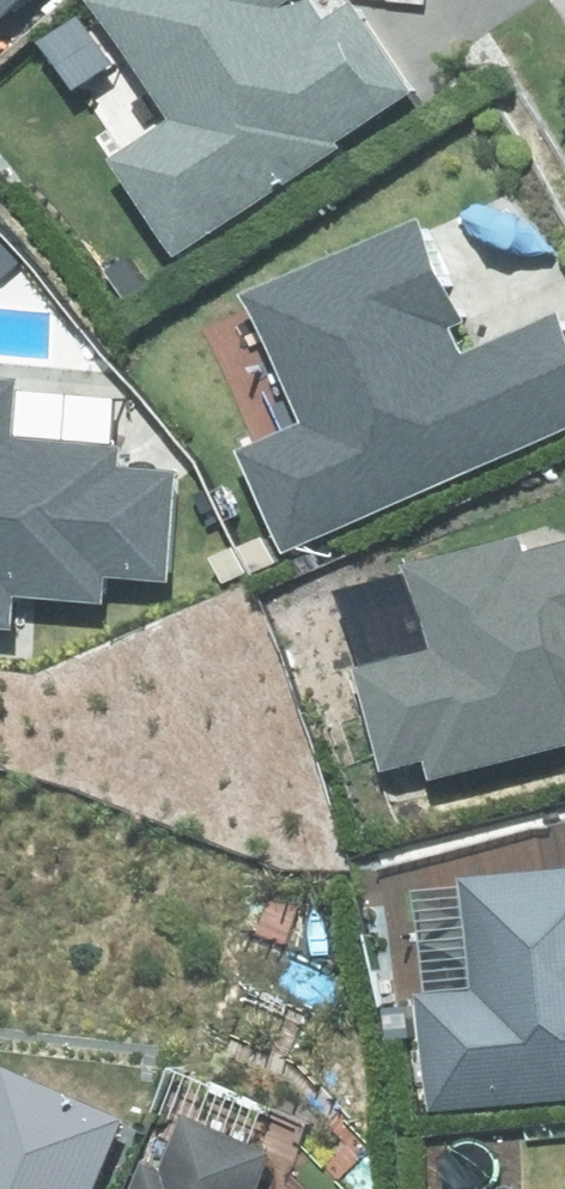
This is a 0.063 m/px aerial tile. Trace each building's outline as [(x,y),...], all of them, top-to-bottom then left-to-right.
[(12,0),(0,0),(0,12),(12,0)] [(436,100),(367,1),(344,18),(331,0),(103,0),(91,8),(165,113),(100,158),(184,277),(436,100)] [(299,549),(564,425),(564,327),(562,321),(468,365),(435,294),(453,286),(427,232),(267,307),(324,428),(257,460),(299,549)] [(9,628),(11,596),(102,602),(104,575),(163,579),(171,469),(113,464),(115,445),(10,437),(15,379),(0,378),(0,628),(9,628)] [(429,783),(564,747),(564,543),(521,555),(516,534),(406,563),(429,650),(352,670),(379,771),(422,759),(429,783)] [(564,1098),(564,868),(458,879),(469,987),(413,992),(426,1113),(564,1098)] [(123,1117),(0,1066),(0,1188),(94,1188),(123,1117)] [(271,1149),(188,1114),(156,1188),(254,1188),(271,1149)]
